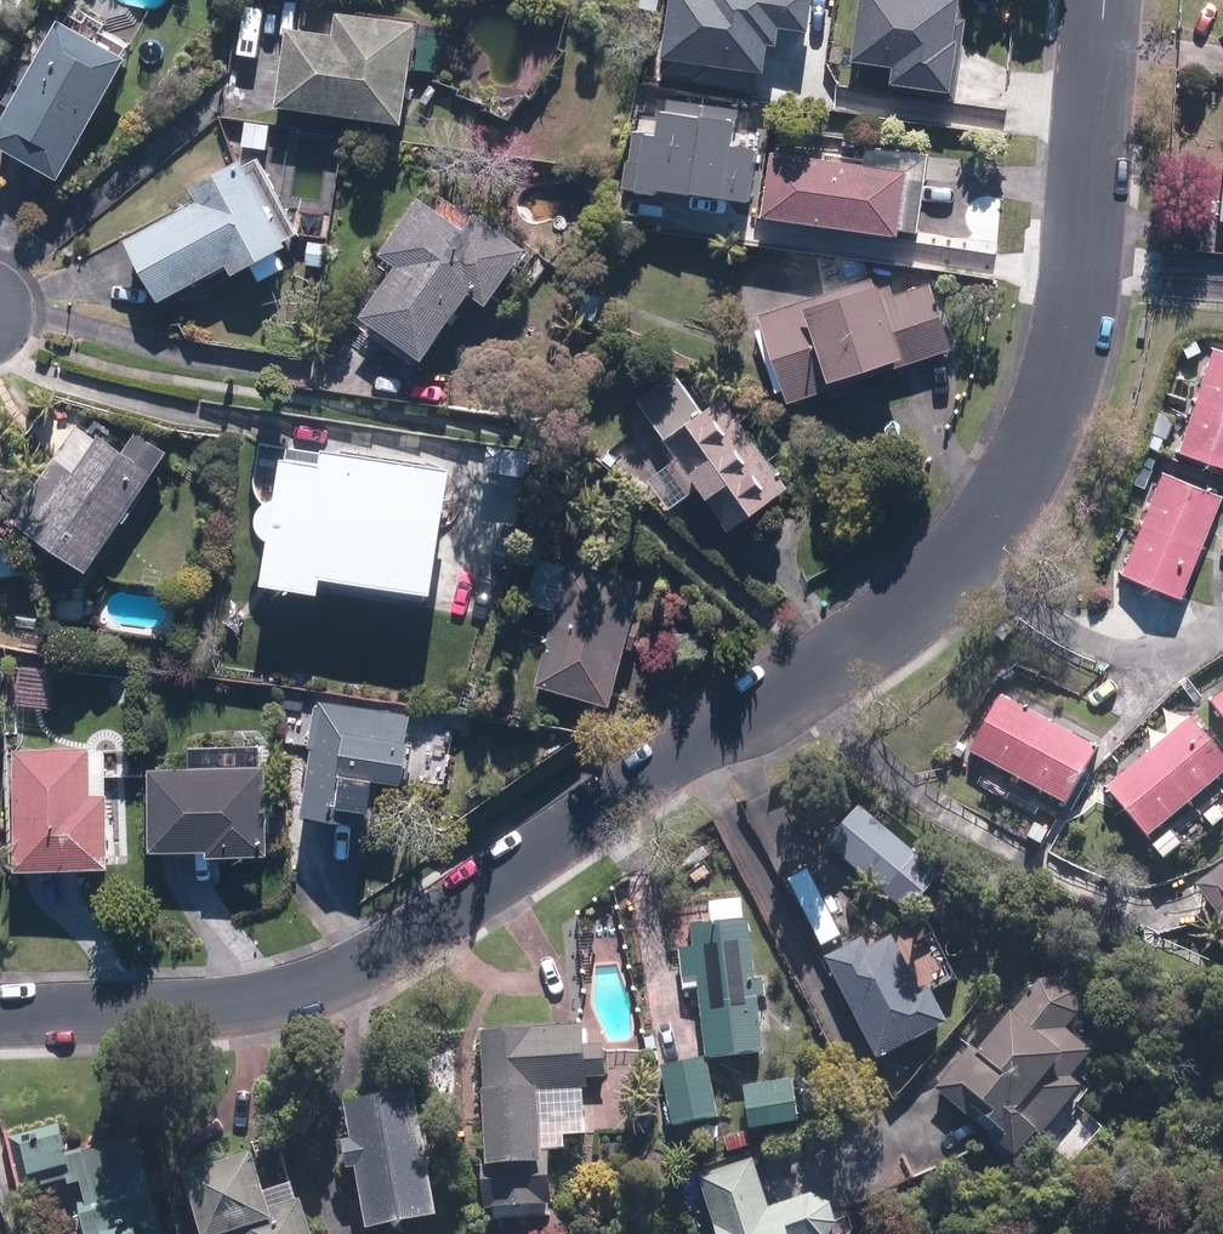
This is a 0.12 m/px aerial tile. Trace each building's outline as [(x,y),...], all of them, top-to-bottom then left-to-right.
[(771,44),(781,45),(783,28),(793,29),(812,31),(816,0),(671,0),(663,59),(767,72),(771,44)] [(957,94),(959,81),(968,20),(959,19),(962,0),(864,0),(855,62),(896,68),(894,85),(957,94)] [(279,99),(404,117),(418,15),(338,4),(334,30),(290,23),(279,99)] [(61,173),(128,50),(60,13),(0,122),(0,139),(61,173)] [(687,195),(700,106),(661,101),(656,134),(633,131),(629,163),(627,162),(623,190),(653,194),(654,191),(687,195)] [(733,111),(700,106),(687,195),(748,204),(755,150),(728,146),(733,111)] [(775,149),(766,213),(900,232),(909,168),(775,149)] [(128,241),(163,305),(232,267),(238,277),(293,247),(290,241),(301,235),(260,161),(248,167),(245,162),(197,188),(203,199),(128,241)] [(363,310),(425,352),(471,285),(490,298),(529,240),(478,205),(465,223),(419,191),(380,247),(397,259),(363,310)] [(306,260),(324,262),(325,239),(308,238),(306,260)] [(875,277),(761,317),(791,403),(832,388),(829,378),(903,352),(907,364),(955,347),(933,283),(884,300),(878,283),(875,277)] [(1182,346),(1188,357),(1202,350),(1196,339),(1182,346)] [(1222,461),(1222,348),(1213,344),(1180,447),(1222,461)] [(699,484),(730,525),(788,482),(722,393),(703,408),(672,368),(635,395),(679,454),(648,476),(670,506),(699,484)] [(1144,443),(1161,450),(1175,417),(1158,410),(1144,443)] [(14,514),(89,564),(122,514),(126,517),(133,507),(129,504),(168,447),(138,426),(125,446),(100,429),(96,435),(77,422),(14,514)] [(326,566),(437,580),(454,456),(326,439),(324,455),(285,449),(268,573),(323,580),(326,566)] [(602,457),(611,463),(616,456),(607,450),(602,457)] [(1143,465),(1153,468),(1157,454),(1147,451),(1143,465)] [(1183,594),(1222,493),(1162,468),(1122,570),(1183,594)] [(1106,542),(1101,555),(1110,558),(1115,546),(1106,542)] [(566,567),(537,559),(526,603),(555,611),(566,567)] [(568,564),(537,687),(612,706),(644,584),(568,564)] [(15,699),(49,701),(51,669),(17,667),(15,699)] [(1222,715),(1222,693),(1212,702),(1222,715)] [(970,752),(1066,803),(1096,745),(1000,694),(970,752)] [(306,808),(375,816),(380,769),(407,772),(412,731),(408,731),(410,708),(319,697),(306,808)] [(1149,835),(1222,772),(1222,756),(1189,716),(1106,786),(1149,835)] [(951,753),(958,757),(965,746),(957,741),(951,753)] [(12,747),(17,863),(111,859),(108,789),(92,790),(90,744),(12,747)] [(267,767),(149,769),(151,849),(209,848),(209,853),(269,852),(267,767)] [(825,844),(885,894),(918,855),(859,804),(825,844)] [(1027,836),(1039,844),(1048,828),(1035,821),(1027,836)] [(1153,843),(1164,857),(1182,841),(1171,828),(1153,843)] [(1197,884),(1222,918),(1222,864),(1197,884)] [(698,977),(706,1056),(764,1050),(760,997),(767,996),(766,975),(756,976),(750,918),(693,923),(695,947),(687,947),(690,978),(698,977)] [(823,960),(879,1059),(949,1020),(929,983),(921,988),(892,936),(868,949),(862,938),(823,960)] [(918,947),(924,958),(938,950),(932,939),(918,947)] [(937,1091),(1018,1159),(1038,1135),(1043,1139),(1085,1090),(1074,1081),(1096,1055),(1068,1032),(1082,1017),(1080,996),(1061,981),(1040,983),(979,1055),(972,1048),(937,1091)] [(553,1205),(549,1152),(564,1150),(563,1134),(585,1132),(581,1087),(589,1087),(584,1044),(582,1023),(481,1031),(490,1153),(482,1154),(487,1209),(553,1205)] [(661,1066),(673,1124),(719,1115),(707,1057),(661,1066)] [(801,1073),(803,1093),(821,1091),(818,1071),(801,1073)] [(743,1084),(750,1127),(799,1120),(793,1077),(743,1084)] [(357,1165),(369,1227),(440,1213),(415,1086),(345,1100),(352,1138),(344,1140),(349,1167),(357,1165)] [(138,1135),(67,1155),(59,1122),(10,1135),(25,1191),(68,1179),(69,1184),(81,1181),(87,1199),(77,1202),(86,1233),(97,1233),(101,1233),(102,1233),(164,1233),(138,1135)] [(298,1202),(269,1212),(250,1154),(181,1177),(200,1233),(309,1233),(298,1202)] [(838,1220),(831,1200),(812,1191),(770,1207),(752,1155),(697,1175),(718,1233),(832,1233),(838,1220)]
